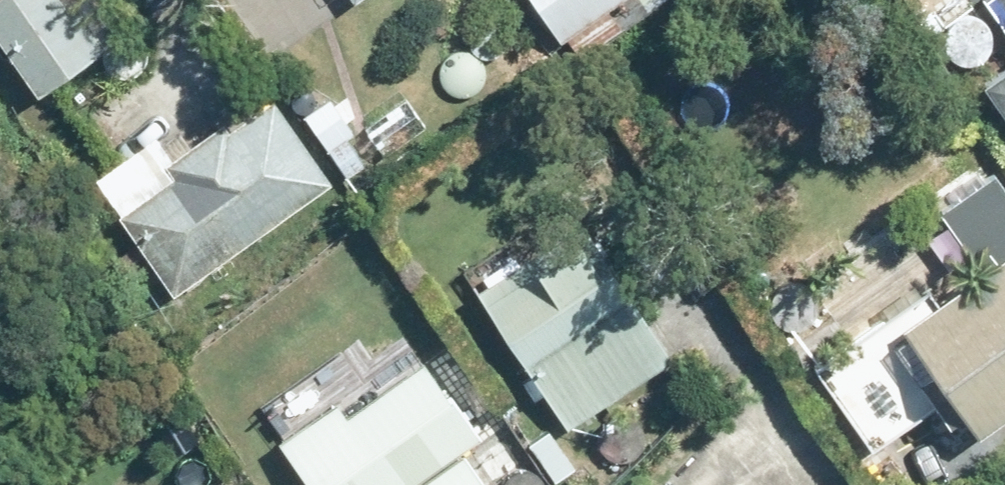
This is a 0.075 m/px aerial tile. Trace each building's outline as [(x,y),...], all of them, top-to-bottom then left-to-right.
[(0,15),(0,36),(49,107),(117,60),(90,19),(82,25),(65,0),(21,0),(0,15)] [(364,10),(378,0),(357,0),(364,10)] [(569,50),(642,0),(535,0),(569,50)] [(995,97),(1004,111),(1004,90),(995,97)] [(336,105),(311,121),(334,154),(358,138),(336,105)] [(399,105),(365,128),(385,155),(419,132),(399,105)] [(142,250),(156,268),(182,304),(339,187),(285,109),(238,139),(231,131),(173,173),(183,185),(126,226),(142,250)] [(360,153),(342,165),(351,179),(370,169),(360,153)] [(828,381),(885,462),(948,417),(961,438),(977,428),(991,449),(1004,439),(1004,192),(953,228),(993,285),(949,315),(940,301),(828,381)] [(497,301),(573,426),(684,359),(606,233),(497,301)] [(132,283),(156,268),(142,250),(119,265),(132,283)] [(837,274),(820,286),(830,304),(848,292),(837,274)] [(470,460),(488,447),(433,369),(358,422),(350,410),(291,451),(315,484),(487,484),(470,460)]
